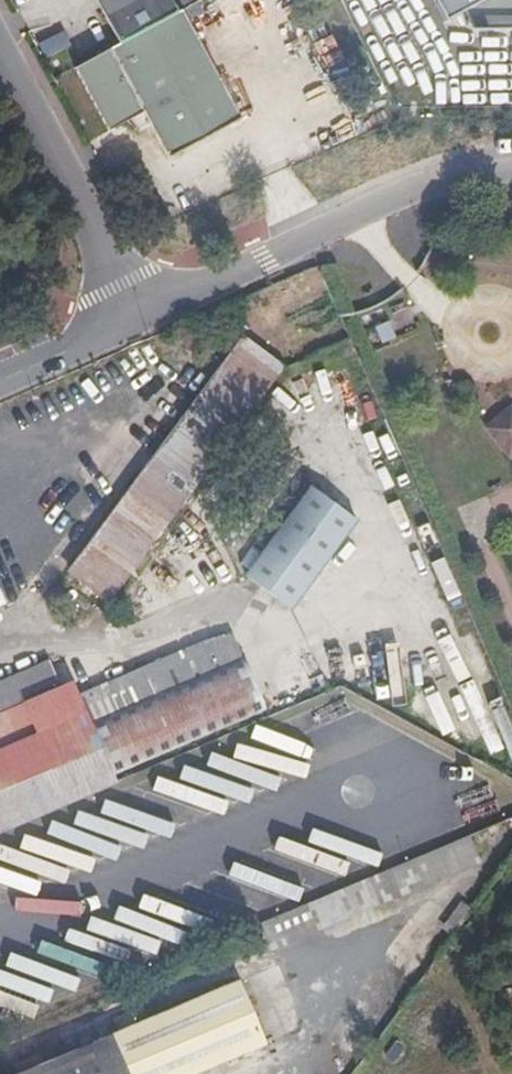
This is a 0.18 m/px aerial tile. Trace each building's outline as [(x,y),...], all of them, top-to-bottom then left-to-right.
[(191,18),(182,0),(108,0),(133,48),(191,18)] [(452,34),(511,34),(511,0),(434,0),(452,34)] [(120,55),(87,73),(121,137),(156,118),(181,164),(253,124),(195,15),(191,18),(133,48),(120,55)] [(109,600),(282,366),(244,338),(71,572),(109,600)] [(483,423),(509,458),(511,456),(511,406),(509,402),(483,423)] [(360,524),(312,489),(248,575),(294,614),(360,524)] [(116,782),(113,775),(264,710),(231,631),(79,695),(73,681),(61,687),(50,660),(0,682),(0,831),(116,782)] [(465,837),(262,921),(273,949),(475,862),(465,837)] [(265,1042),(240,981),(19,1073),(188,1073),(265,1042)]
